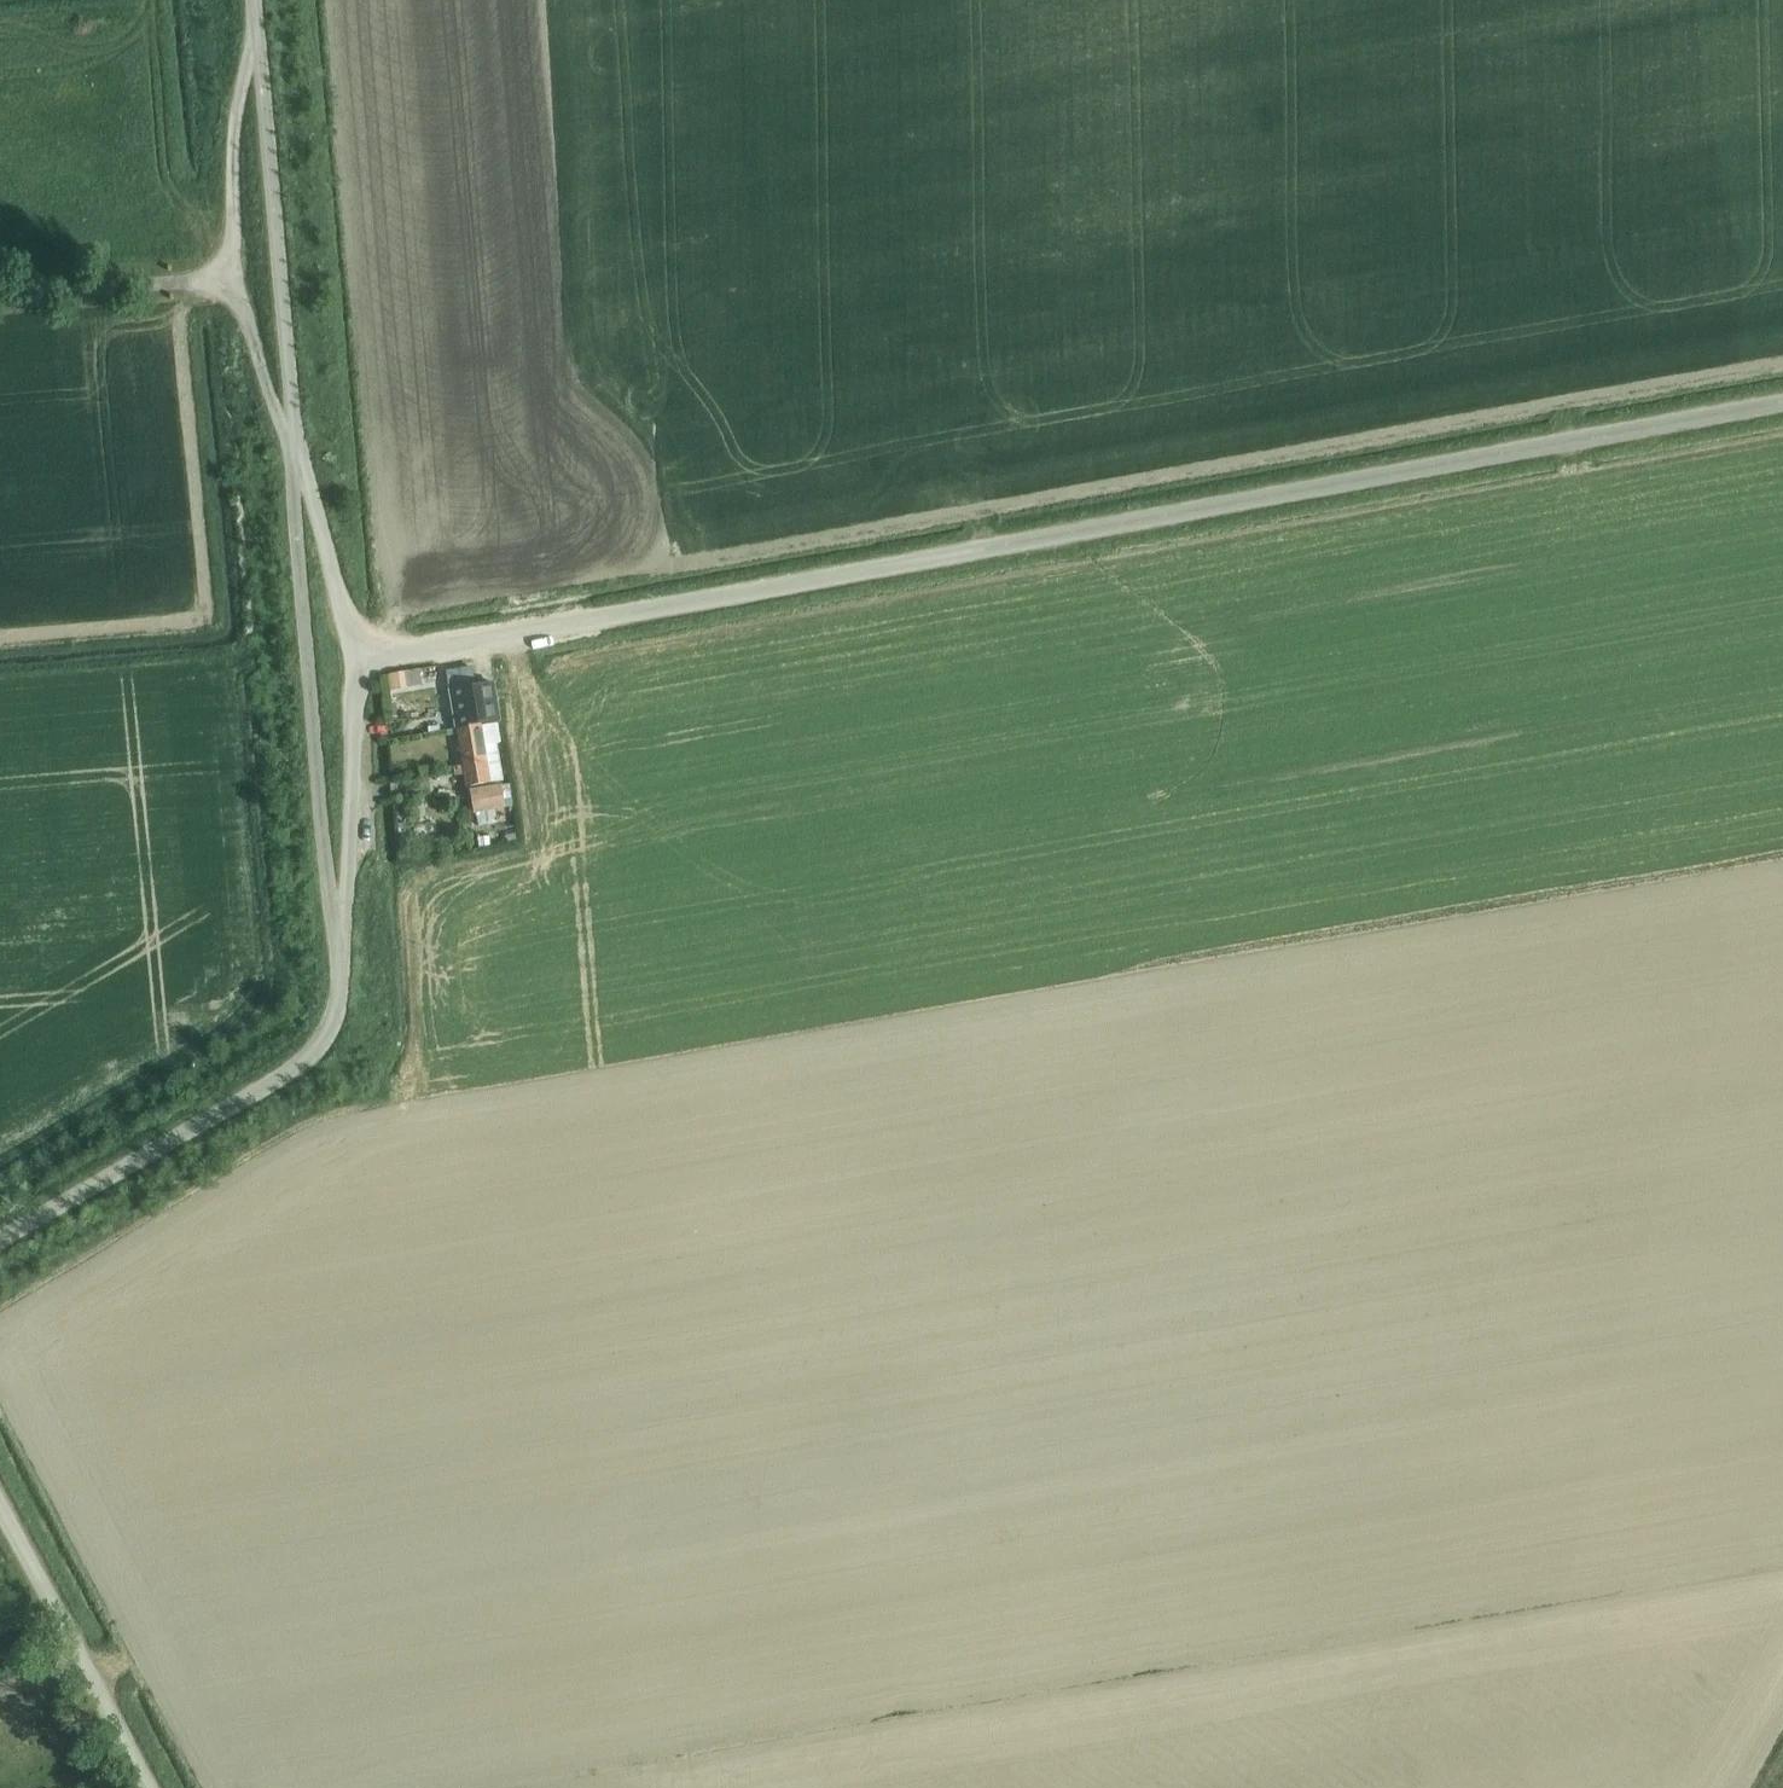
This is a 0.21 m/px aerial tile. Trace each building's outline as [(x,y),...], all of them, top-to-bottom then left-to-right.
[(458,670),(459,677),(471,675),(469,668),(458,670)] [(451,702),(444,703),(446,713),(453,712),(456,729),(481,724),(473,674),(471,675),(459,677),(448,679),(451,702)] [(481,724),(456,729),(466,787),(504,780),(497,744),(501,744),(498,724),(481,726),(481,724)] [(472,793),(476,813),(504,808),(501,788),(472,793)]
